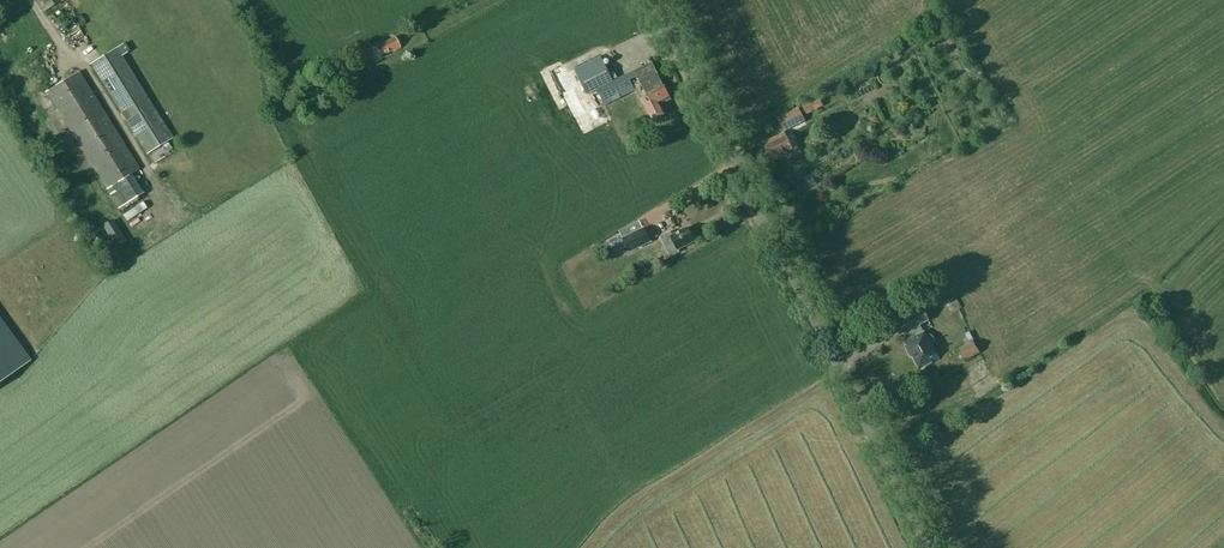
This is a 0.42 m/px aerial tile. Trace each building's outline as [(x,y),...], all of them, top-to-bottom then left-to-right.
[(63,0),(38,0),(45,11),(63,0)] [(75,6),(67,9),(69,16),(78,13),(75,6)] [(375,47),(379,56),(392,49),(393,51),(400,48),(395,37),(391,39),(375,47)] [(124,43),(91,64),(147,153),(172,137),(121,56),(129,51),(124,43)] [(84,61),(95,53),(91,46),(79,53),(84,61)] [(612,82),(599,56),(574,69),(587,95),(597,90),(605,105),(642,86),(646,95),(647,95),(651,102),(644,105),(644,104),(643,105),(651,120),(665,114),(660,104),(670,100),(652,62),(612,82)] [(79,71),(46,92),(106,189),(118,208),(143,192),(131,174),(140,168),(79,71)] [(295,90),(299,96),(309,91),(305,84),(295,90)] [(801,105),(805,112),(822,103),(819,97),(801,105)] [(804,120),(798,107),(776,118),(783,131),(804,120)] [(784,133),(763,143),(771,160),(792,149),(784,133)] [(145,231),(154,227),(143,201),(134,205),(145,231)] [(116,218),(107,223),(119,245),(128,240),(116,218)] [(669,256),(678,251),(677,249),(693,240),(686,226),(671,234),(669,231),(659,236),(669,256)] [(651,239),(649,240),(642,227),(621,238),(628,252),(652,240),(651,239)] [(606,246),(611,255),(622,249),(617,240),(606,246)] [(647,263),(638,270),(643,275),(651,269),(647,263)] [(925,285),(930,296),(938,292),(933,281),(925,285)] [(907,330),(912,327),(916,334),(904,341),(906,345),(904,346),(909,356),(911,355),(918,368),(931,362),(927,355),(934,352),(930,344),(932,343),(933,340),(933,338),(932,336),(929,334),(927,334),(925,334),(923,331),(922,331),(918,324),(928,319),(920,304),(899,315),(907,330)] [(0,325),(0,380),(26,361),(0,325)] [(958,348),(965,360),(979,352),(973,340),(958,348)]
